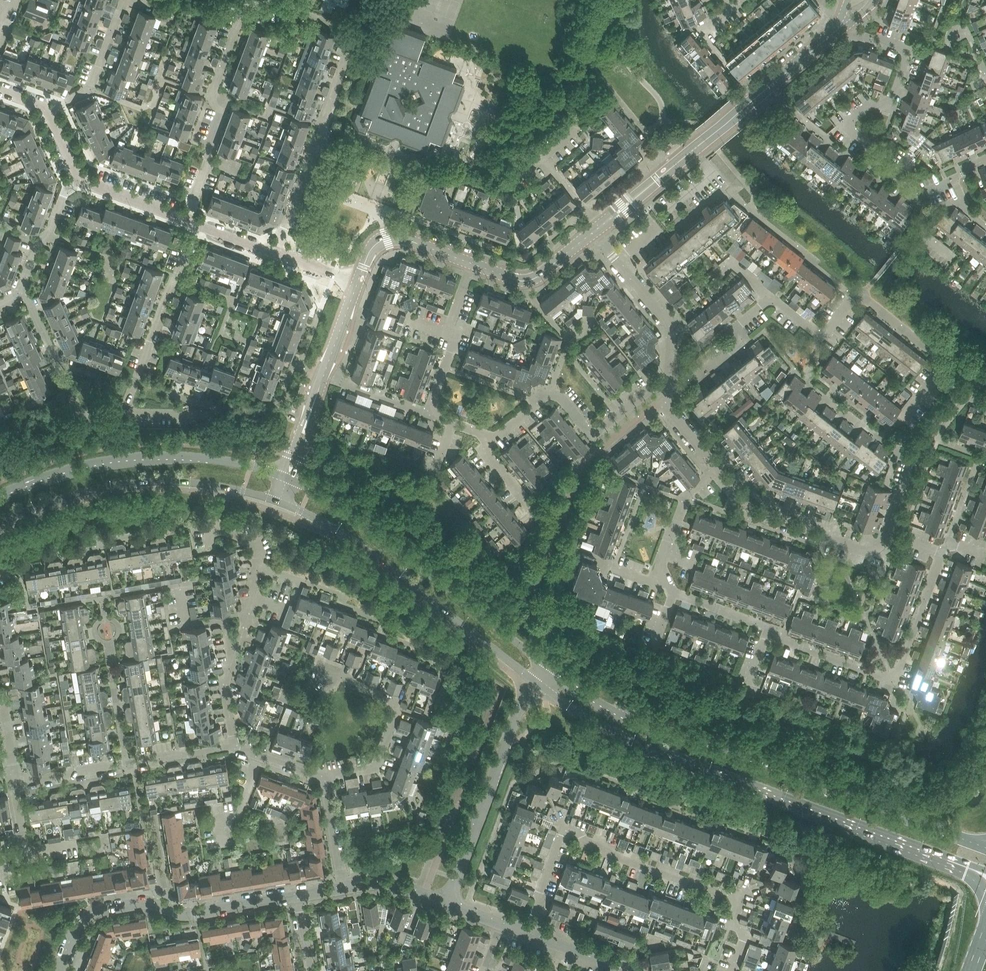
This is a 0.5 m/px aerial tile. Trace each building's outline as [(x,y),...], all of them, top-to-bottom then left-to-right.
[(53,0),(40,0),(40,1),(38,1),(34,0),(30,0),(24,14),(43,21),(45,15),(47,15),(49,14),(51,10),(54,12),(58,2),(53,0)] [(80,0),(77,10),(98,18),(100,13),(101,13),(103,12),(104,9),(81,0),(81,1),(80,0)] [(81,0),(104,9),(105,6),(104,4),(103,3),(105,0),(81,0)] [(329,17),(341,21),(345,9),(344,9),(345,6),(346,7),(349,0),(328,0),(330,1),(328,5),(333,7),(329,17)] [(674,8),(678,17),(702,7),(700,2),(693,5),(690,0),(674,8)] [(811,18),(816,13),(813,10),(819,5),(815,0),(794,0),(725,57),(741,76),(750,69),(752,71),(755,68),(757,71),(765,64),(763,62),(766,59),(764,57),(797,30),(799,32),(802,29),(804,31),(812,25),(810,23),(813,20),(811,18)] [(900,4),(915,10),(918,0),(901,0),(900,4)] [(153,9),(169,15),(171,9),(155,3),(153,9)] [(889,5),(887,11),(911,20),(915,10),(900,4),(898,8),(889,5)] [(702,7),(678,17),(683,27),(706,17),(702,7)] [(169,15),(153,9),(151,15),(155,16),(167,21),(169,15)] [(139,10),(135,21),(152,27),(155,16),(151,15),(139,10)] [(78,22),(78,23),(96,29),(97,26),(97,24),(96,24),(98,18),(81,12),(77,11),(73,20),(78,22)] [(911,20),(887,11),(883,21),(907,30),(911,20)] [(202,15),(196,31),(212,37),(216,27),(214,26),(216,20),(202,15)] [(399,139),(401,142),(426,152),(427,149),(428,149),(438,144),(439,143),(442,144),(451,119),(450,116),(451,112),(455,110),(464,85),(463,85),(464,81),(454,77),(457,69),(418,55),(425,35),(396,25),(384,20),(376,44),(372,55),(380,58),(359,113),(356,112),(353,120),(358,131),(366,134),(367,130),(392,139),(395,137),(399,139)] [(135,21),(131,31),(148,37),(152,27),(135,21)] [(78,23),(74,33),(90,39),(92,33),(93,33),(95,33),(96,29),(78,23)] [(252,28),(248,39),(264,44),(268,34),(252,28)] [(25,33),(15,29),(13,35),(23,38),(25,33)] [(319,29),(315,40),(331,46),(335,35),(319,29)] [(678,43),(685,52),(699,40),(696,37),(698,35),(694,30),(678,43)] [(131,31),(128,41),(144,47),(148,37),(131,31)] [(196,31),(192,41),(208,47),(212,37),(196,31)] [(90,39),(74,33),(70,43),(89,50),(90,46),(89,44),(88,44),(90,39)] [(309,38),(305,48),(327,56),(331,46),(315,40),(309,38)] [(183,49),(188,52),(205,58),(208,47),(192,41),(186,39),(183,49)] [(243,42),(241,47),(261,55),(264,44),(248,39),(247,42),(245,41),(243,42)] [(685,52),(692,60),(708,47),(704,42),(702,44),(699,40),(685,52)] [(128,41),(124,52),(140,58),(144,47),(128,41)] [(933,53),(931,58),(948,64),(952,54),(928,45),(926,50),(933,53)] [(239,58),(240,59),(257,65),(261,55),(241,47),(238,56),(239,58)] [(692,60),(699,68),(713,57),(710,54),(712,52),(708,47),(692,60)] [(301,58),(307,60),(324,66),(327,56),(305,48),(301,58)] [(864,50),(859,50),(862,68),(868,70),(875,50),(869,48),(868,51),(864,49),(864,50)] [(10,77),(16,58),(18,55),(13,53),(4,50),(3,55),(0,54),(0,68),(1,69),(0,70),(0,73),(10,77)] [(849,52),(844,56),(857,72),(862,68),(859,50),(855,51),(854,51),(851,54),(849,52)] [(881,53),(875,50),(868,70),(878,74),(883,60),(879,58),(881,53)] [(124,52),(120,62),(136,68),(140,58),(124,52)] [(184,62),(190,64),(201,68),(201,67),(205,58),(188,52),(184,62)] [(843,64),(839,67),(849,79),(857,72),(844,56),(839,60),(843,64)] [(888,61),(883,60),(878,74),(889,77),(896,58),(889,56),(888,61)] [(699,68),(706,77),(721,64),(717,59),(715,60),(713,57),(699,68)] [(20,81),(22,75),(26,64),(20,62),(21,60),(16,58),(10,77),(20,81)] [(22,75),(32,79),(39,60),(34,58),(34,60),(28,58),(26,64),(22,75)] [(922,61),(920,66),(944,74),(948,64),(931,58),(929,63),(922,61)] [(240,59),(237,69),(253,75),(257,65),(240,59)] [(32,79),(42,82),(48,66),(43,64),(44,62),(39,60),(32,79)] [(307,60),(303,71),(320,77),(324,66),(307,60)] [(120,62),(116,72),(127,76),(133,78),(136,68),(120,62)] [(190,64),(186,74),(203,80),(207,70),(201,67),(201,68),(190,64)] [(706,77),(713,85),(726,74),(723,70),(726,68),(721,64),(706,77)] [(42,82),(52,86),(59,67),(55,66),(54,68),(48,66),(42,82)] [(832,66),(827,70),(841,86),(849,79),(839,67),(836,70),(832,66)] [(926,73),(924,78),(941,85),(944,74),(920,66),(918,70),(926,73)] [(59,67),(52,86),(63,90),(64,87),(70,90),(75,76),(69,74),(63,71),(64,69),(59,67)] [(294,78),(300,81),(316,87),(320,77),(303,71),(298,68),(294,78)] [(237,69),(233,79),(249,85),(253,75),(237,69)] [(111,70),(107,80),(123,86),(127,76),(116,72),(111,70)] [(826,78),(823,81),(832,92),(841,86),(827,70),(823,74),(826,78)] [(203,80),(186,74),(182,85),(199,91),(203,80)] [(726,74),(713,85),(720,94),(735,80),(731,75),(729,77),(726,74)] [(911,80),(909,85),(933,93),(933,94),(937,95),(941,85),(924,78),(922,84),(911,80)] [(249,85),(233,79),(229,90),(245,96),(249,85)] [(816,79),(811,83),(824,99),(832,92),(823,81),(819,84),(816,79)] [(123,86),(107,80),(103,91),(119,97),(123,86)] [(296,91),(301,93),(312,97),(316,87),(300,81),(296,91)] [(810,92),(806,95),(816,106),(824,99),(811,83),(806,87),(810,92)] [(915,92),(913,97),(930,103),(933,94),(933,93),(909,85),(908,89),(915,92)] [(176,100),(181,102),(198,108),(202,97),(180,89),(176,100)] [(873,95),(880,97),(882,91),(875,89),(873,95)] [(301,93),(298,103),(314,109),(318,99),(312,97),(301,93)] [(816,106),(806,95),(803,97),(799,93),(794,97),(807,113),(816,106)] [(78,119),(79,121),(97,113),(94,107),(96,106),(94,101),(92,102),(89,97),(75,104),(77,109),(76,109),(79,116),(79,117),(78,119)] [(904,100),(902,105),(926,114),(930,103),(913,97),(911,103),(904,100)] [(298,103),(292,101),(288,112),(310,120),(314,109),(298,103)] [(181,102),(177,112),(194,118),(198,108),(181,102)] [(600,114),(609,124),(621,114),(618,110),(619,109),(614,103),(600,114)] [(908,112),(905,118),(922,124),(926,114),(902,105),(900,109),(908,112)] [(2,129),(9,110),(5,109),(3,110),(3,111),(0,109),(0,128),(2,129)] [(233,109),(229,120),(246,126),(250,115),(233,109)] [(14,129),(18,130),(28,120),(13,114),(13,113),(12,111),(9,110),(2,129),(12,133),(14,129)] [(177,112),(174,122),(190,128),(194,118),(177,112)] [(83,124),(86,130),(104,122),(102,118),(99,119),(97,113),(79,121),(80,123),(82,124),(83,124)] [(609,124),(617,134),(630,122),(625,116),(624,117),(621,114),(609,124)] [(292,118),(288,129),(304,135),(308,125),(292,118)] [(907,139),(918,148),(927,137),(920,131),(922,124),(905,118),(902,128),(910,131),(907,139)] [(784,144),(800,123),(795,119),(789,127),(785,124),(775,137),(784,144)] [(15,145),(17,149),(35,141),(32,134),(33,134),(34,132),(28,120),(18,130),(20,135),(14,138),(17,144),(15,145)] [(229,120),(226,130),(242,136),(246,126),(229,120)] [(87,139),(88,142),(106,133),(104,128),(106,127),(104,122),(86,130),(89,137),(88,137),(87,139)] [(190,128),(174,122),(170,133),(186,139),(190,128)] [(618,152),(615,155),(626,169),(631,165),(630,163),(636,158),(639,161),(643,158),(635,148),(641,144),(639,141),(645,137),(641,132),(638,135),(633,129),(634,128),(630,122),(617,134),(619,137),(617,139),(622,145),(616,150),(618,152)] [(784,144),(793,150),(803,138),(799,135),(805,127),(800,123),(784,144)] [(982,151),(985,149),(985,144),(984,139),(985,138),(985,133),(981,123),(971,127),(982,151)] [(971,127),(962,132),(968,146),(972,144),(976,153),(982,151),(971,127)] [(288,129),(284,139),(301,145),(304,135),(288,129)] [(226,130),(222,140),(238,146),(242,136),(226,130)] [(962,132),(952,136),(963,160),(968,157),(964,148),(968,146),(962,132)] [(92,144),(100,161),(109,150),(107,146),(113,143),(111,138),(109,139),(106,133),(88,142),(89,144),(91,145),(92,144)] [(793,150),(801,157),(817,137),(812,133),(806,141),(803,138),(793,150)] [(942,141),(949,157),(954,155),(957,162),(963,160),(952,136),(942,141)] [(801,157),(810,164),(819,151),(816,148),(822,141),(817,137),(801,157)] [(939,162),(949,157),(942,141),(936,144),(927,137),(918,148),(930,157),(936,154),(939,162)] [(284,139),(281,149),(297,155),(298,152),(300,153),(302,153),(304,147),(301,145),(284,139)] [(178,146),(189,150),(191,144),(190,143),(180,140),(178,146)] [(219,144),(216,150),(234,156),(238,146),(222,140),(221,143),(219,144)] [(21,153),(24,159),(42,150),(41,148),(39,147),(38,148),(35,141),(17,149),(19,154),(21,153)] [(114,164),(121,166),(128,148),(124,146),(123,148),(116,146),(114,152),(109,150),(100,161),(112,165),(114,164)] [(810,164),(818,170),(834,150),(829,147),(823,154),(819,151),(810,164)] [(129,172),(131,172),(138,154),(132,152),(133,149),(128,148),(121,166),(128,169),(128,170),(129,172)] [(297,155),(281,149),(277,160),(293,166),(297,155)] [(25,166),(27,170),(45,162),(42,155),(43,153),(42,150),(24,159),(27,165),(25,166)] [(818,170),(827,177),(836,165),(833,162),(839,154),(834,150),(818,170)] [(136,172),(143,174),(150,155),(145,154),(144,156),(138,154),(131,172),(134,173),(136,172)] [(153,180),(155,175),(160,162),(159,162),(153,159),(154,157),(150,155),(143,174),(150,177),(149,177),(150,179),(153,180)] [(615,155),(605,163),(615,176),(619,173),(620,174),(626,169),(615,155)] [(160,174),(166,176),(173,160),(161,156),(159,162),(160,162),(155,175),(157,176),(159,175),(160,174)] [(835,184),(838,181),(837,181),(853,161),(848,157),(846,160),(840,167),(836,165),(827,177),(835,184)] [(173,160),(166,176),(173,179),(173,180),(174,182),(177,183),(184,164),(173,160)] [(838,181),(846,188),(857,174),(852,170),(857,164),(853,161),(837,181),(838,181)] [(40,177),(42,181),(56,181),(51,169),(49,168),(48,168),(45,162),(27,170),(29,175),(31,174),(34,180),(40,177)] [(605,163),(595,171),(607,185),(613,180),(612,179),(615,176),(605,163)] [(278,164),(275,174),(293,181),(294,178),(293,176),(295,170),(278,164)] [(595,171),(586,179),(596,192),(599,189),(600,190),(607,185),(595,171)] [(846,188),(854,194),(870,174),(866,171),(861,177),(857,174),(846,188)] [(446,221),(452,205),(448,203),(449,200),(445,199),(443,194),(444,190),(441,189),(443,185),(438,183),(440,177),(428,172),(424,185),(426,186),(417,209),(440,217),(439,219),(446,221)] [(275,174),(271,185),(287,191),(289,185),(290,185),(292,185),(293,181),(275,174)] [(854,194),(863,201),(874,187),(869,184),(874,177),(870,174),(854,194)] [(596,192),(586,179),(575,188),(587,201),(593,196),(592,195),(596,192)] [(33,193),(32,195),(51,202),(52,199),(51,197),(50,196),(56,181),(42,181),(40,186),(36,184),(35,187),(34,186),(33,187),(31,191),(32,193),(33,193)] [(245,183),(241,181),(239,187),(248,191),(250,190),(247,182),(245,183)] [(271,185),(267,195),(286,202),(287,198),(286,196),(285,196),(287,191),(271,185)] [(863,201),(871,208),(887,188),(883,185),(878,191),(874,187),(863,201)] [(871,208),(880,215),(891,201),(886,197),(891,191),(887,188),(871,208)] [(565,191),(555,199),(565,212),(569,209),(570,210),(577,205),(565,191)] [(214,213),(217,214),(223,198),(218,196),(219,194),(213,192),(207,210),(207,211),(206,212),(207,214),(212,216),(214,215),(214,213)] [(32,195),(29,205),(45,211),(47,206),(48,206),(50,205),(51,202),(32,195)] [(267,195),(263,205),(280,211),(282,205),(283,206),(285,205),(286,202),(267,195)] [(217,214),(227,218),(234,200),(224,196),(223,198),(217,214)] [(880,215),(888,221),(904,201),(900,198),(895,204),(891,201),(880,215)] [(555,199),(545,207),(557,221),(563,216),(562,215),(565,212),(555,199)] [(227,218),(238,222),(244,206),(238,204),(239,201),(234,200),(227,218)] [(904,201),(888,221),(902,232),(910,221),(905,218),(913,208),(904,201)] [(76,221),(87,225),(93,209),(86,207),(87,206),(86,204),(83,203),(76,221)] [(734,226),(742,231),(752,219),(748,215),(749,214),(735,203),(727,209),(723,204),(651,263),(654,267),(647,273),(657,286),(672,303),(683,294),(674,283),(675,282),(671,278),(686,266),(734,226)] [(29,205),(25,215),(43,222),(45,219),(44,217),(43,217),(45,211),(29,205)] [(105,228),(110,230),(117,211),(110,209),(110,208),(109,206),(107,205),(105,211),(100,224),(106,226),(105,228)] [(238,222),(248,226),(255,207),(250,205),(249,208),(244,206),(238,222)] [(255,207),(248,226),(258,229),(259,232),(277,224),(276,221),(280,211),(263,205),(262,210),(258,211),(254,209),(255,207)] [(458,224),(464,209),(452,205),(446,221),(454,224),(454,222),(458,224)] [(545,207),(536,215),(546,228),(550,225),(551,226),(557,221),(545,207)] [(943,214),(935,224),(948,235),(964,215),(956,208),(948,217),(943,214)] [(98,229),(100,224),(105,211),(103,210),(101,211),(100,212),(93,209),(87,225),(98,229)] [(470,230),(476,213),(464,209),(458,224),(463,226),(462,227),(470,230)] [(116,229),(122,232),(129,213),(126,212),(124,213),(124,214),(117,211),(110,230),(115,232),(116,229)] [(127,236),(131,238),(138,219),(131,217),(132,216),(131,214),(129,213),(122,232),(128,234),(127,236)] [(478,231),(482,233),(488,218),(476,213),(470,230),(477,233),(478,231)] [(43,222),(25,215),(21,226),(37,232),(40,226),(42,225),(43,222)] [(536,215),(526,223),(537,237),(544,232),(542,231),(546,228),(536,215)] [(957,241),(967,229),(963,226),(969,218),(964,215),(948,235),(957,241)] [(742,231),(751,238),(761,225),(758,223),(759,222),(753,217),(752,219),(742,231)] [(486,236),(493,239),(499,222),(488,218),(482,233),(486,234),(486,236)] [(137,237),(143,240),(150,221),(148,220),(146,221),(145,222),(138,219),(131,238),(136,240),(137,237)] [(148,244),(153,246),(160,227),(153,225),(153,224),(152,222),(150,221),(143,240),(149,242),(148,244)] [(499,222),(493,239),(501,241),(501,240),(506,242),(512,227),(499,222)] [(537,237),(526,223),(516,232),(526,244),(530,241),(531,242),(537,237)] [(965,248),(981,228),(976,224),(970,232),(967,229),(957,241),(965,248)] [(754,245),(757,247),(770,231),(765,227),(764,228),(761,225),(751,238),(756,243),(754,245)] [(160,227),(153,246),(158,248),(159,245),(165,248),(172,229),(169,228),(167,229),(167,230),(160,227)] [(974,255),(984,242),(980,239),(985,232),(981,228),(965,248),(974,255)] [(762,247),(768,252),(778,239),(775,236),(776,235),(770,231),(757,247),(760,250),(762,247)] [(21,240),(8,236),(6,242),(18,246),(21,240)] [(172,242),(179,245),(182,239),(175,236),(172,242)] [(771,258),(774,261),(787,244),(782,240),(781,241),(778,239),(768,252),(773,256),(771,258)] [(6,242),(0,258),(0,259),(16,265),(20,258),(22,257),(23,254),(16,252),(18,246),(6,242)] [(727,250),(736,257),(742,249),(734,242),(727,250)] [(982,262),(985,257),(985,244),(984,242),(974,255),(982,262)] [(779,261),(785,265),(795,252),(792,250),(793,248),(787,244),(774,261),(777,263),(779,261)] [(59,252),(57,257),(73,263),(77,253),(58,246),(57,249),(58,251),(59,252)] [(204,265),(210,267),(217,249),(214,248),(212,249),(212,250),(204,247),(198,266),(203,268),(204,265)] [(125,256),(127,249),(122,248),(118,257),(124,259),(125,256)] [(215,272),(220,274),(226,255),(219,252),(220,252),(219,250),(217,249),(210,267),(216,270),(215,272)] [(798,255),(795,252),(785,265),(790,270),(786,275),(789,277),(802,260),(804,258),(799,253),(798,255)] [(225,273),(231,275),(238,257),(236,256),(234,257),(233,258),(226,255),(220,274),(224,275),(225,273)] [(380,278),(378,284),(395,291),(396,286),(399,287),(402,280),(409,283),(410,280),(414,282),(420,265),(414,263),(414,264),(406,262),(408,258),(402,256),(398,267),(394,268),(383,265),(381,270),(385,271),(382,279),(380,278)] [(52,263),(51,266),(69,273),(73,263),(57,257),(55,263),(54,262),(52,263)] [(238,257),(231,275),(237,278),(236,280),(241,282),(249,261),(238,257)] [(1,277),(11,286),(15,274),(14,272),(16,265),(0,259),(0,271),(2,272),(1,277)] [(794,277),(799,281),(810,268),(806,266),(807,265),(802,260),(789,277),(792,279),(794,277)] [(598,289),(601,292),(614,281),(610,276),(609,277),(604,271),(607,269),(603,264),(597,269),(596,267),(590,271),(582,262),(578,266),(580,269),(574,274),(573,272),(568,277),(579,290),(583,288),(585,290),(590,285),(595,291),(598,289)] [(428,268),(420,265),(414,282),(426,286),(432,271),(427,269),(428,268)] [(51,272),(49,277),(65,284),(69,273),(51,266),(50,270),(51,272)] [(146,266),(142,277),(158,283),(159,280),(161,280),(163,280),(164,275),(163,273),(162,273),(162,272),(146,266)] [(249,288),(254,290),(261,274),(257,273),(258,271),(257,269),(253,268),(251,269),(250,270),(243,289),(248,291),(249,288)] [(803,288),(806,290),(819,274),(814,270),(813,271),(810,268),(799,281),(805,286),(803,288)] [(432,271),(426,286),(438,290),(444,274),(437,271),(436,273),(432,271)] [(259,295),(264,296),(272,275),(268,273),(266,274),(265,276),(261,274),(254,290),(260,292),(259,295)] [(444,274),(438,290),(450,295),(456,280),(451,278),(452,276),(444,274)] [(811,291),(816,295),(826,282),(823,279),(824,278),(819,274),(806,290),(809,293),(811,291)] [(269,296),(275,298),(281,282),(276,280),(276,278),(276,276),(272,275),(264,296),(268,298),(269,296)] [(11,286),(1,277),(0,277),(0,291),(11,286)] [(44,284),(40,297),(54,296),(55,292),(62,294),(65,284),(49,277),(47,283),(44,284)] [(142,277),(138,287),(157,294),(159,288),(159,287),(157,286),(158,283),(142,277)] [(569,299),(579,290),(568,277),(562,282),(563,283),(559,286),(569,299)] [(694,285),(699,281),(696,277),(690,281),(694,285)] [(742,277),(729,288),(746,307),(754,300),(748,293),(752,289),(742,277)] [(776,294),(779,289),(783,284),(775,278),(767,287),(776,294)] [(279,302),(284,304),(291,285),(292,284),(291,282),(287,280),(285,281),(284,283),(281,282),(275,298),(280,300),(279,302)] [(687,280),(679,287),(684,293),(692,286),(687,280)] [(601,292),(609,302),(621,292),(618,288),(619,287),(614,281),(601,292)] [(826,282),(816,295),(822,299),(820,301),(823,304),(836,288),(831,283),(830,284),(826,282)] [(377,293),(375,297),(390,303),(395,291),(378,284),(375,292),(377,293)] [(291,307),(289,311),(306,317),(309,307),(312,306),(304,288),(301,289),(291,285),(284,304),(285,304),(285,302),(290,303),(291,307)] [(560,307),(569,299),(559,286),(553,292),(551,290),(548,293),(560,307)] [(138,287),(134,297),(151,303),(152,300),(153,301),(155,300),(157,294),(138,287)] [(729,288),(721,295),(732,309),(736,306),(741,312),(746,307),(729,288)] [(477,307),(489,311),(495,295),(488,292),(487,293),(483,292),(477,307)] [(609,302),(617,312),(630,301),(625,294),(624,296),(621,292),(609,302)] [(187,293),(183,304),(200,310),(204,299),(187,293)] [(560,307),(548,293),(542,298),(543,299),(540,303),(550,315),(560,307)] [(489,311),(501,316),(507,301),(502,299),(503,297),(495,295),(489,311)] [(721,295),(713,302),(729,321),(734,317),(729,311),(732,309),(721,295)] [(40,297),(49,316),(67,308),(64,303),(62,305),(59,299),(56,301),(54,296),(40,297)] [(134,297),(130,308),(147,314),(151,303),(134,297)] [(372,301),(369,308),(386,314),(390,303),(375,297),(374,301),(372,301)] [(501,316),(513,320),(519,303),(512,301),(511,302),(507,301),(501,316)] [(617,312),(625,322),(637,311),(634,308),(635,307),(630,301),(617,312)] [(713,302),(704,309),(716,322),(719,320),(724,325),(729,321),(713,302)] [(519,303),(513,320),(525,325),(531,309),(526,308),(526,306),(519,303)] [(183,304),(180,314),(201,322),(204,312),(200,310),(183,304)] [(49,316),(53,326),(69,319),(66,314),(69,313),(67,308),(49,316)] [(130,308),(127,318),(143,324),(147,314),(130,308)] [(386,314),(369,308),(367,316),(368,316),(367,321),(381,327),(386,314)] [(286,321),(304,328),(305,325),(304,323),(306,317),(289,311),(285,309),(281,320),(286,321)] [(704,309),(696,315),(712,335),(717,331),(712,325),(716,322),(704,309)] [(625,322),(633,331),(647,320),(641,314),(640,315),(637,311),(625,322)] [(856,336),(861,340),(876,321),(873,319),(874,317),(867,312),(855,327),(860,331),(856,336)] [(9,334),(27,326),(23,319),(24,319),(25,317),(24,314),(6,322),(9,329),(6,330),(9,334)] [(180,314),(176,324),(197,332),(201,322),(180,314)] [(712,335),(696,315),(688,323),(704,342),(712,335)] [(143,324),(127,318),(121,316),(120,319),(119,319),(118,321),(120,324),(124,326),(123,328),(139,334),(141,335),(143,334),(144,329),(144,328),(142,327),(143,324)] [(53,326),(58,336),(75,328),(73,323),(71,324),(69,319),(53,326)] [(304,328),(286,321),(281,320),(278,330),(298,338),(300,332),(301,332),(303,331),(304,328)] [(647,320),(633,331),(636,335),(633,337),(638,343),(632,348),(634,350),(631,353),(637,360),(633,364),(638,370),(647,362),(646,361),(652,356),(655,359),(659,355),(652,346),(657,341),(656,339),(661,334),(658,330),(655,332),(649,326),(651,325),(647,320)] [(870,339),(875,343),(887,328),(880,322),(879,324),(876,321),(861,340),(866,344),(870,339)] [(197,332),(176,324),(172,335),(193,343),(197,332)] [(13,338),(16,344),(33,335),(32,333),(30,332),(30,333),(27,326),(9,334),(11,339),(13,338)] [(58,336),(67,356),(76,345),(74,341),(78,339),(75,333),(78,332),(75,328),(58,336)] [(366,332),(363,340),(380,346),(384,334),(369,328),(367,333),(366,332)] [(876,352),(881,356),(896,337),(893,334),(894,333),(887,328),(875,343),(880,347),(876,352)] [(296,343),(298,338),(278,330),(274,340),(297,349),(298,345),(296,343)] [(545,333),(540,345),(555,351),(557,346),(558,347),(561,339),(545,333)] [(13,345),(18,355),(36,347),(33,340),(34,340),(34,337),(33,335),(16,344),(13,345)] [(890,354),(895,358),(907,343),(900,338),(899,339),(896,337),(881,356),(886,359),(890,354)] [(81,359),(88,361),(95,342),(90,340),(89,343),(83,340),(81,347),(76,345),(67,356),(79,360),(81,359)] [(274,340),(270,350),(274,352),(285,356),(288,357),(290,358),(293,352),(293,353),(295,352),(297,349),(274,340)] [(362,348),(360,352),(375,358),(380,346),(363,340),(360,347),(362,348)] [(759,340),(750,347),(767,367),(780,356),(770,344),(765,347),(759,340)] [(88,361),(98,365),(104,348),(98,346),(99,344),(95,342),(88,361)] [(578,353),(586,363),(607,346),(604,342),(596,348),(592,342),(578,353)] [(896,367),(901,371),(916,352),(912,350),(913,348),(907,343),(895,358),(900,362),(896,367)] [(540,345),(536,357),(552,363),(555,356),(554,355),(555,351),(540,345)] [(586,363),(594,373),(608,362),(603,356),(611,350),(607,346),(586,363)] [(23,359),(25,364),(25,365),(38,359),(43,356),(42,354),(40,353),(39,353),(36,347),(18,355),(20,360),(23,359)] [(408,351),(407,356),(432,365),(437,353),(420,347),(417,354),(408,351)] [(751,356),(747,360),(758,373),(767,367),(750,347),(746,350),(751,356)] [(98,365),(108,368),(115,350),(110,348),(109,350),(104,348),(98,365)] [(471,366),(475,368),(481,353),(468,348),(462,365),(470,368),(471,366)] [(269,349),(265,360),(281,366),(284,360),(286,361),(288,357),(285,356),(274,352),(270,350),(269,349)] [(115,350),(108,368),(118,372),(125,356),(119,354),(119,351),(115,350)] [(354,364),(371,370),(375,358),(360,352),(359,357),(357,356),(354,364)] [(916,352),(901,371),(906,375),(910,370),(915,374),(927,359),(920,353),(919,355),(916,352)] [(479,371),(486,374),(492,357),(481,353),(475,368),(479,369),(479,371)] [(822,377),(827,381),(842,361),(834,354),(823,368),(826,371),(822,377)] [(413,364),(411,371),(428,377),(432,365),(407,356),(405,361),(413,364)] [(175,377),(181,361),(171,357),(164,373),(175,377)] [(494,375),(499,377),(504,362),(492,357),(486,374),(494,377),(494,375)] [(516,366),(510,383),(516,385),(517,383),(524,386),(523,390),(528,392),(533,381),(540,383),(540,381),(547,383),(549,378),(546,376),(548,369),(550,369),(552,363),(536,357),(534,361),(531,360),(529,367),(521,365),(520,368),(516,366)] [(737,357),(733,361),(750,380),(758,373),(747,360),(742,363),(737,357)] [(19,367),(24,377),(40,370),(37,363),(38,363),(39,361),(38,359),(25,365),(25,364),(19,367)] [(257,363),(255,368),(256,368),(277,376),(281,366),(265,360),(263,365),(257,363)] [(185,381),(191,365),(181,361),(175,377),(185,381)] [(594,373),(602,383),(623,365),(620,361),(613,367),(608,362),(594,373)] [(750,380),(733,361),(730,364),(735,370),(730,373),(742,387),(750,380)] [(836,379),(840,382),(851,368),(842,361),(827,381),(832,385),(836,379)] [(502,380),(510,383),(516,366),(504,362),(499,377),(503,378),(502,380)] [(371,370),(354,364),(351,371),(353,372),(351,376),(366,382),(371,370)] [(195,385),(201,368),(191,365),(185,381),(195,385)] [(623,365),(602,383),(611,393),(624,381),(620,375),(627,369),(623,365)] [(208,383),(218,387),(224,370),(213,366),(211,372),(212,372),(208,383)] [(206,389),(208,383),(212,372),(211,372),(201,368),(195,385),(195,386),(195,388),(200,390),(202,389),(202,387),(206,389)] [(256,368),(253,378),(274,386),(277,376),(256,368)] [(839,391),(844,395),(859,374),(851,368),(840,382),(843,385),(839,391)] [(24,377),(29,388),(47,379),(46,377),(44,377),(43,377),(40,370),(24,377)] [(224,370),(218,387),(229,391),(235,374),(224,370)] [(400,375),(398,380),(423,389),(428,377),(411,371),(409,378),(400,375)] [(717,374),(733,394),(742,387),(730,373),(726,377),(721,371),(717,374)] [(718,383),(713,387),(725,401),(733,394),(717,374),(713,377),(718,383)] [(853,392),(857,395),(868,381),(859,374),(844,395),(848,398),(853,392)] [(775,393),(784,400),(800,380),(795,376),(790,382),(786,379),(775,393)] [(274,386),(253,378),(249,389),(270,397),(274,386)] [(47,379),(29,388),(37,404),(49,399),(46,393),(50,391),(47,384),(48,382),(47,379)] [(423,389),(398,380),(396,385),(405,388),(402,395),(419,401),(423,389)] [(784,400),(792,407),(803,393),(800,390),(805,384),(800,380),(784,400)] [(856,404),(860,408),(876,388),(868,381),(857,395),(860,398),(856,404)] [(704,385),(700,388),(716,408),(725,401),(713,387),(709,391),(704,385)] [(716,408),(700,388),(691,395),(698,403),(693,406),(703,418),(716,408)] [(870,406),(874,409),(885,394),(876,388),(860,408),(865,412),(870,406)] [(792,407),(800,413),(801,414),(817,394),(812,390),(807,396),(803,393),(792,407)] [(798,416),(807,423),(818,409),(815,406),(822,397),(817,394),(801,414),(800,413),(798,416)] [(872,417),(877,421),(893,401),(885,394),(874,409),(877,411),(872,417)] [(339,415),(344,417),(349,402),(337,397),(331,414),(339,417),(339,415)] [(893,401),(877,421),(882,425),(887,419),(891,422),(902,408),(893,401)] [(348,420),(355,423),(361,406),(349,402),(344,417),(348,418),(348,420)] [(363,424),(367,426),(373,411),(361,406),(355,423),(363,426),(363,424)] [(807,423),(815,430),(831,410),(826,406),(822,412),(818,409),(807,423)] [(539,432),(543,436),(563,419),(555,409),(542,420),(546,426),(539,432)] [(815,430),(824,437),(835,422),(832,420),(836,414),(831,410),(815,430)] [(371,429),(379,432),(385,415),(373,411),(367,426),(372,427),(371,429)] [(387,433),(391,434),(397,419),(385,415),(379,432),(386,434),(387,433)] [(395,438),(403,440),(409,424),(397,419),(391,434),(396,436),(395,438)] [(553,434),(558,440),(571,428),(563,419),(543,436),(546,440),(553,434)] [(722,440),(725,444),(744,428),(737,419),(724,431),(727,436),(722,440)] [(824,437),(832,443),(848,423),(843,419),(839,425),(835,422),(824,437)] [(963,441),(971,443),(977,427),(965,422),(959,437),(964,439),(963,441)] [(832,443),(841,450),(852,436),(848,433),(853,427),(848,423),(832,443)] [(411,442),(415,443),(421,428),(409,424),(403,440),(410,443),(411,442)] [(660,454),(663,457),(676,446),(672,441),(671,442),(666,436),(669,433),(665,429),(656,437),(651,431),(649,433),(644,427),(640,431),(642,434),(636,439),(635,437),(630,442),(641,455),(645,452),(647,455),(653,450),(657,456),(660,454)] [(983,446),(985,438),(985,430),(977,427),(971,443),(978,446),(979,445),(983,446)] [(421,428),(415,443),(420,445),(419,446),(427,449),(433,433),(421,428)] [(555,451),(559,455),(579,438),(571,428),(558,440),(563,445),(555,451)] [(734,443),(738,448),(751,436),(744,428),(725,444),(728,448),(734,443)] [(850,457),(852,454),(867,434),(862,430),(855,439),(852,436),(841,450),(850,457)] [(852,454),(860,461),(871,446),(868,444),(872,438),(867,434),(852,454)] [(735,457),(739,461),(758,445),(751,436),(738,448),(741,452),(735,457)] [(579,438),(559,455),(562,460),(569,454),(574,459),(588,448),(579,438)] [(501,453),(510,463),(530,446),(527,442),(520,448),(515,442),(501,453)] [(632,463),(641,455),(630,442),(624,447),(625,448),(621,451),(632,463)] [(860,461),(869,467),(884,447),(879,443),(875,449),(871,446),(860,461)] [(748,460),(752,464),(765,453),(758,445),(739,461),(742,465),(748,460)] [(510,463),(518,473),(531,462),(527,456),(534,450),(530,446),(510,463)] [(663,457),(671,467),(683,457),(680,453),(682,452),(676,446),(663,457)] [(884,447),(869,467),(877,474),(888,460),(885,457),(889,451),(884,447)] [(622,472),(632,463),(621,451),(618,454),(617,453),(610,458),(622,472)] [(458,475),(471,465),(468,461),(469,460),(464,453),(450,465),(458,475)] [(749,474),(752,478),(772,461),(765,453),(752,464),(755,469),(749,474)] [(671,467),(679,477),(693,465),(687,459),(686,460),(683,457),(671,467)] [(940,462),(938,468),(963,477),(968,465),(951,459),(948,466),(940,462)] [(518,473),(526,483),(547,465),(543,461),(536,467),(531,462),(518,473)] [(761,477),(768,485),(779,470),(772,461),(752,478),(756,482),(761,477)] [(458,475),(466,484),(480,473),(475,467),(474,468),(471,465),(458,475)] [(547,465),(526,483),(534,493),(548,482),(543,476),(550,470),(547,465)] [(693,465),(679,477),(687,487),(699,477),(696,473),(698,472),(693,465)] [(945,476),(942,483),(959,489),(963,477),(938,468),(936,473),(945,476)] [(776,495),(780,497),(789,473),(779,470),(768,485),(778,488),(776,495)] [(466,484),(474,494),(487,484),(484,480),(485,479),(480,473),(466,484)] [(788,492),(793,494),(799,477),(789,473),(780,497),(785,499),(788,492)] [(796,503),(801,505),(809,481),(799,477),(793,494),(799,496),(796,503)] [(608,484),(606,489),(632,498),(636,486),(619,480),(617,487),(608,484)] [(808,499),(813,501),(820,485),(809,481),(801,505),(805,507),(808,499)] [(869,483),(865,494),(889,503),(893,492),(882,488),(869,483)] [(931,486),(929,491),(955,501),(959,489),(942,483),(940,489),(931,486)] [(474,494),(482,504),(496,493),(491,486),(490,488),(487,484),(474,494)] [(816,511),(821,512),(830,488),(820,485),(813,501),(819,503),(816,511)] [(830,488),(821,512),(826,514),(828,507),(834,509),(840,492),(830,488)] [(613,497),(610,504),(627,510),(632,498),(606,489),(604,494),(613,497)] [(936,500),(934,506),(950,512),(955,501),(929,491),(927,496),(936,500)] [(482,504),(491,514),(503,503),(500,500),(501,499),(496,493),(482,504)] [(865,494),(861,504),(878,510),(880,506),(887,508),(889,503),(865,494)] [(978,506),(985,509),(985,496),(980,494),(978,501),(979,502),(978,506)] [(669,508),(672,501),(664,499),(662,505),(669,508)] [(491,514),(499,523),(512,512),(507,506),(506,507),(503,503),(491,514)] [(599,507),(597,512),(623,522),(627,510),(610,504),(608,511),(599,507)] [(861,504),(857,514),(881,523),(884,517),(876,514),(878,510),(861,504)] [(922,510),(920,515),(946,524),(950,512),(934,506),(931,513),(922,510)] [(972,518),(985,523),(985,509),(978,506),(976,511),(975,510),(972,518)] [(499,523),(507,533),(519,523),(516,519),(517,518),(512,512),(499,523)] [(604,521),(602,527),(618,533),(623,522),(597,512),(595,517),(604,521)] [(692,529),(704,533),(709,518),(705,516),(706,515),(698,512),(692,529)] [(857,514),(854,524),(878,533),(881,523),(857,514)] [(946,524),(920,515),(918,520),(927,523),(925,530),(941,537),(946,524)] [(704,533),(716,537),(722,521),(714,518),(714,520),(709,518),(704,533)] [(969,525),(971,526),(969,530),(984,536),(985,530),(985,523),(972,518),(969,525)] [(716,537),(727,542),(733,527),(729,525),(729,524),(722,521),(716,537)] [(519,523),(507,533),(515,543),(529,532),(523,525),(522,526),(519,523)] [(590,531),(588,536),(614,545),(618,533),(602,527),(599,534),(590,531)] [(727,542),(739,546),(745,530),(738,527),(737,528),(733,527),(727,542)] [(739,546),(751,551),(757,536),(752,534),(753,532),(745,530),(739,546)] [(162,536),(157,537),(162,563),(172,561),(169,542),(166,542),(165,539),(162,536)] [(614,545),(588,536),(587,541),(595,544),(593,552),(609,558),(614,545)] [(751,551),(763,555),(770,538),(762,536),(761,537),(757,536),(751,551)] [(151,545),(149,545),(152,565),(162,563),(157,537),(153,538),(151,541),(151,545)] [(189,538),(179,540),(182,559),(193,558),(189,538)] [(763,555),(775,559),(780,544),(776,543),(777,541),(770,538),(763,555)] [(142,540),(137,541),(142,566),(152,565),(149,545),(146,546),(145,542),(142,540)] [(179,540),(169,542),(172,561),(182,559),(179,540)] [(131,548),(128,549),(132,568),(142,566),(137,541),(133,541),(130,545),(131,548)] [(122,543),(117,544),(122,570),(132,568),(128,549),(126,549),(125,546),(122,543)] [(122,570),(117,544),(113,545),(110,548),(111,552),(108,552),(111,572),(122,570)] [(775,559),(787,564),(793,547),(785,544),(785,546),(780,544),(775,559)] [(793,547),(787,564),(791,565),(790,568),(797,571),(794,578),(797,579),(796,584),(805,587),(803,592),(810,595),(815,583),(813,583),(816,575),(819,577),(821,571),(810,567),(813,560),(810,559),(813,552),(807,550),(806,554),(798,551),(799,549),(793,547)] [(214,559),(215,566),(234,562),(233,557),(237,556),(236,550),(217,553),(218,559),(214,559)] [(99,553),(95,554),(99,580),(110,578),(106,559),(103,559),(103,556),(99,553)] [(593,599),(599,601),(606,585),(602,583),(603,580),(599,579),(596,575),(598,570),(595,569),(597,565),(592,563),(594,557),(582,553),(578,566),(579,566),(571,589),(593,597),(593,599)] [(88,562),(86,562),(89,582),(99,580),(95,554),(90,555),(88,558),(88,562)] [(68,565),(66,566),(69,585),(79,583),(75,557),(70,558),(68,562),(68,565)] [(79,557),(75,557),(79,583),(89,582),(86,562),(83,563),(82,559),(79,557)] [(59,560),(54,561),(59,587),(69,585),(66,566),(63,566),(62,562),(59,560)] [(48,569),(45,569),(49,589),(59,587),(54,561),(50,562),(47,565),(48,569)] [(220,571),(221,576),(221,577),(234,575),(240,574),(239,568),(235,568),(234,562),(215,566),(216,572),(220,571)] [(712,564),(707,562),(704,571),(696,569),(690,585),(703,590),(712,564)] [(897,566),(895,571),(921,581),(925,568),(909,562),(906,570),(897,566)] [(957,562),(953,574),(969,580),(972,573),(971,572),(972,567),(957,562)] [(717,566),(712,564),(703,590),(714,594),(720,578),(714,575),(717,566)] [(45,569),(35,571),(39,590),(49,589),(45,569)] [(39,590),(35,571),(25,573),(28,592),(39,590)] [(714,594),(726,599),(736,573),(731,571),(727,580),(720,578),(714,594)] [(902,580),(900,586),(916,593),(921,581),(895,571),(893,576),(902,580)] [(726,599),(738,603),(744,586),(737,584),(741,575),(736,573),(726,599)] [(953,574),(948,586),(963,591),(965,587),(967,588),(969,580),(953,574)] [(212,584),(213,590),(232,587),(231,582),(235,581),(234,575),(221,577),(221,576),(215,578),(216,584),(212,584)] [(738,603),(750,607),(759,582),(754,580),(751,589),(744,586),(738,603)] [(750,607),(762,612),(768,595),(761,593),(764,584),(759,582),(750,607)] [(608,603),(612,604),(618,589),(606,585),(599,601),(607,604),(608,603)] [(290,604),(282,625),(288,628),(295,611),(306,615),(312,600),(307,598),(308,595),(305,594),(308,588),(303,586),(296,606),(290,604)] [(888,590),(887,595),(912,604),(916,593),(900,586),(897,593),(888,590)] [(948,586),(944,598),(961,604),(963,596),(962,596),(963,591),(948,586)] [(218,596),(219,601),(219,602),(232,599),(232,600),(238,599),(237,592),(233,593),(232,587),(213,590),(214,596),(218,596)] [(616,607),(623,610),(629,594),(618,589),(612,604),(616,606),(616,607)] [(762,612),(774,616),(783,591),(778,589),(775,598),(768,595),(762,612)] [(783,591),(774,616),(786,621),(792,604),(785,601),(788,593),(783,591)] [(117,604),(118,609),(146,604),(144,593),(124,597),(125,600),(120,601),(117,604)] [(631,611),(636,613),(641,598),(629,594),(623,610),(631,613),(631,611)] [(894,603),(891,610),(908,616),(912,604),(887,595),(885,600),(894,603)] [(641,598),(636,613),(640,615),(639,616),(647,619),(653,602),(641,598)] [(944,598),(940,610),(955,615),(956,611),(958,611),(961,604),(944,598)] [(219,602),(219,601),(213,602),(214,608),(211,609),(212,615),(230,612),(229,606),(233,605),(232,600),(232,599),(219,602)] [(304,621),(315,625),(317,619),(324,601),(319,599),(315,601),(312,600),(306,615),(304,621)] [(8,613),(7,607),(11,607),(10,600),(0,602),(0,614),(8,613)] [(317,619),(328,623),(334,608),(330,607),(328,603),(324,601),(317,619)] [(127,615),(128,617),(147,614),(146,604),(118,609),(119,613),(122,616),(127,615)] [(60,608),(61,618),(89,614),(88,609),(85,607),(83,607),(80,608),(79,605),(60,608)] [(326,629),(338,633),(340,627),(345,612),(334,608),(328,623),(326,629)] [(802,618),(794,615),(788,632),(800,636),(810,611),(805,609),(802,618)] [(880,614),(878,619),(903,628),(908,616),(891,610),(889,617),(880,614)] [(940,610),(935,621),(952,628),(955,620),(953,619),(955,615),(940,610)] [(672,626),(684,631),(690,614),(683,611),(682,613),(677,611),(672,626)] [(800,636),(812,640),(818,624),(812,621),(815,612),(810,611),(800,636)] [(340,627),(350,631),(351,632),(354,623),(355,623),(357,617),(345,612),(340,627)] [(0,614),(0,627),(14,624),(13,618),(9,619),(8,613),(0,614)] [(61,618),(63,628),(83,625),(82,623),(87,622),(90,618),(89,614),(61,618)] [(128,617),(130,627),(149,624),(147,614),(128,617)] [(684,631),(696,635),(701,620),(697,618),(698,617),(690,614),(684,631)] [(606,621),(594,617),(591,626),(602,630),(604,625),(606,621)] [(812,640),(824,645),(834,619),(828,617),(825,626),(818,624),(812,640)] [(824,645),(836,649),(842,633),(835,630),(839,621),(834,619),(824,645)] [(903,628),(878,619),(876,624),(885,627),(882,634),(899,640),(903,628)] [(696,635),(708,639),(714,623),(706,620),(706,622),(701,620),(696,635)] [(935,621),(931,633),(946,639),(948,635),(949,635),(952,628),(935,621)] [(348,638),(360,642),(365,627),(355,623),(354,623),(351,632),(350,631),(348,638)] [(708,639),(720,644),(725,629),(721,627),(721,626),(714,623),(708,639)] [(12,637),(12,636),(11,631),(15,630),(14,624),(0,627),(0,639),(12,637)] [(130,627),(131,638),(151,634),(149,624),(130,627)] [(63,628),(65,639),(84,635),(83,625),(63,628)] [(272,625),(267,637),(283,643),(287,631),(272,625)] [(836,649),(848,654),(857,628),(852,626),(849,635),(842,633),(836,649)] [(360,642),(371,646),(374,638),(375,638),(376,635),(377,631),(365,627),(360,642)] [(191,637),(192,642),(211,639),(210,633),(207,633),(206,628),(187,631),(188,637),(191,637)] [(857,628),(848,654),(860,658),(866,641),(859,639),(862,630),(857,628)] [(720,644),(731,648),(738,632),(730,629),(729,630),(725,629),(720,644)] [(738,632),(731,648),(744,653),(749,638),(744,636),(745,634),(738,632)] [(931,633),(927,645),(943,651),(946,644),(944,643),(946,639),(931,633)] [(124,644),(125,649),(153,644),(151,634),(131,638),(132,640),(127,641),(124,644)] [(5,650),(24,647),(23,641),(19,641),(18,635),(12,636),(12,637),(0,639),(0,644),(0,645),(4,644),(5,650)] [(65,639),(67,649),(86,645),(84,635),(65,639)] [(267,637),(263,648),(272,651),(272,652),(278,654),(283,643),(267,637)] [(374,655),(380,657),(385,642),(375,638),(374,638),(371,646),(368,653),(369,653),(367,657),(372,659),(374,655)] [(190,649),(191,655),(210,651),(209,646),(212,645),(211,639),(192,642),(193,648),(190,649)] [(306,650),(311,652),(315,642),(310,640),(306,650)] [(380,657),(391,661),(395,651),(396,651),(397,646),(385,642),(380,657)] [(323,655),(329,657),(333,645),(328,643),(323,655)] [(153,644),(125,649),(126,654),(129,656),(134,655),(135,658),(154,655),(153,644)] [(67,649),(68,659),(96,654),(95,649),(92,647),(86,648),(86,645),(67,649)] [(248,650),(246,655),(268,663),(272,652),(272,651),(263,648),(257,645),(254,652),(248,650)] [(333,645),(329,657),(335,659),(339,647),(333,645)] [(927,645),(922,657),(937,663),(939,658),(940,659),(943,651),(927,645)] [(3,663),(9,662),(9,661),(22,659),(26,658),(24,647),(5,650),(6,656),(2,656),(3,663)] [(195,660),(196,666),(209,664),(215,663),(214,656),(211,657),(210,651),(191,655),(192,661),(195,660)] [(389,666),(401,670),(406,655),(396,651),(395,651),(391,661),(389,666)] [(346,663),(352,665),(356,654),(350,652),(346,663)] [(68,659),(70,669),(90,666),(89,663),(94,662),(97,659),(96,654),(68,659)] [(356,654),(352,665),(357,667),(361,656),(356,654)] [(769,671),(781,676),(787,661),(782,659),(783,657),(775,654),(769,671)] [(251,662),(248,668),(264,674),(268,663),(246,655),(244,659),(251,662)] [(401,670),(411,674),(412,674),(415,666),(416,666),(418,659),(406,655),(401,670)] [(919,661),(916,668),(933,675),(937,663),(922,657),(921,661),(919,661)] [(14,667),(15,673),(34,669),(33,663),(29,664),(28,658),(26,658),(22,659),(9,661),(9,662),(10,668),(14,667)] [(124,663),(125,673),(145,670),(143,659),(124,663)] [(781,676),(793,680),(799,663),(791,660),(791,662),(787,661),(781,676)] [(793,680),(805,684),(810,669),(806,668),(806,666),(799,663),(793,680)] [(196,666),(190,667),(191,673),(188,673),(189,680),(208,676),(207,671),(210,670),(209,664),(196,666)] [(409,681),(421,685),(426,670),(416,666),(415,666),(412,674),(411,674),(409,681)] [(76,671),(78,681),(98,678),(96,668),(76,671)] [(239,672),(238,677),(259,685),(264,674),(248,668),(246,675),(239,672)] [(933,675),(916,668),(914,675),(915,675),(913,683),(909,681),(907,687),(914,689),(913,692),(920,694),(916,706),(921,708),(923,704),(930,707),(929,708),(941,713),(944,705),(939,703),(942,694),(938,692),(939,690),(931,687),(934,680),(931,679),(933,675)] [(34,669),(15,673),(16,678),(12,679),(13,685),(32,682),(31,676),(35,676),(34,669)] [(805,684),(817,689),(823,672),(815,669),(815,671),(810,669),(805,684)] [(125,673),(127,683),(147,680),(145,670),(125,673)] [(426,670),(421,685),(419,691),(430,695),(438,674),(426,670)] [(364,682),(370,684),(374,673),(368,671),(364,682)] [(817,689),(828,693),(834,678),(830,676),(830,675),(823,672),(817,689)] [(374,673),(370,684),(376,687),(380,675),(374,673)] [(240,691),(249,695),(249,694),(255,696),(259,685),(238,677),(236,682),(242,684),(240,691)] [(78,681),(80,691),(99,688),(98,678),(78,681)] [(828,693),(840,697),(846,681),(839,678),(838,680),(834,678),(828,693)] [(387,691),(392,693),(397,681),(391,679),(387,691)] [(122,690),(122,694),(148,690),(147,680),(127,683),(128,686),(124,686),(122,690)] [(185,690),(186,696),(205,693),(204,687),(207,686),(206,680),(187,683),(188,689),(185,690)] [(397,681),(392,693),(398,695),(402,684),(397,681)] [(840,697),(852,702),(858,687),(853,685),(854,683),(846,681),(840,697)] [(24,693),(25,699),(44,696),(43,689),(40,690),(39,684),(20,687),(21,694),(24,693)] [(852,702),(864,706),(870,690),(863,687),(862,688),(858,687),(852,702)] [(80,691),(82,701),(108,697),(107,692),(104,690),(100,691),(99,688),(80,691)] [(130,701),(131,703),(150,700),(148,690),(122,694),(123,699),(127,701),(130,701)] [(870,690),(864,706),(868,708),(867,711),(874,713),(872,720),(875,721),(873,726),(882,729),(880,734),(888,737),(892,726),(890,725),(893,718),(897,719),(899,713),(887,709),(890,702),(887,701),(890,695),(885,692),(883,696),(876,693),(876,692),(870,690)] [(190,701),(191,707),(210,704),(209,698),(205,698),(205,693),(186,696),(187,702),(190,701)] [(240,698),(239,703),(261,711),(265,699),(255,696),(249,694),(249,695),(247,701),(240,698)] [(23,705),(24,711),(43,708),(42,702),(45,702),(44,696),(25,699),(26,705),(23,705)] [(82,701),(83,711),(103,708),(103,706),(106,705),(108,702),(108,697),(82,701)] [(125,710),(126,715),(152,710),(150,700),(131,703),(131,706),(127,707),(125,710)] [(261,711),(239,703),(237,708),(243,710),(241,717),(252,721),(249,727),(261,731),(263,725),(256,723),(261,711)] [(189,713),(190,720),(209,716),(208,710),(211,710),(210,704),(191,707),(192,713),(189,713)] [(28,717),(29,723),(48,719),(47,713),(44,714),(43,708),(24,711),(25,718),(28,717)] [(83,711),(85,722),(111,717),(110,712),(107,710),(103,711),(103,708),(83,711)] [(134,721),(134,723),(153,720),(152,710),(126,715),(127,719),(130,722),(134,721)] [(195,731),(201,730),(214,727),(213,721),(210,722),(209,716),(190,720),(191,726),(194,725),(195,731)] [(85,722),(87,732),(106,728),(106,726),(110,725),(112,722),(111,717),(85,722)] [(27,729),(28,735),(47,732),(46,726),(49,726),(48,719),(29,723),(30,728),(27,729)] [(399,725),(410,729),(412,724),(401,719),(399,725)] [(417,719),(413,730),(433,738),(437,726),(417,719)] [(134,723),(136,734),(155,730),(153,720),(134,723)] [(410,729),(399,725),(397,731),(408,735),(410,729)] [(201,730),(202,735),(199,736),(200,742),(219,739),(218,733),(221,732),(220,726),(214,727),(201,730)] [(87,732),(89,742),(108,738),(106,728),(87,732)] [(155,730),(136,734),(138,744),(157,741),(155,730)] [(272,745),(284,749),(290,734),(278,730),(272,745)] [(413,730),(409,741),(428,749),(433,738),(413,730)] [(32,741),(33,746),(52,743),(51,737),(48,737),(47,732),(28,735),(29,741),(32,741)] [(284,749),(295,753),(301,738),(290,734),(284,749)] [(108,738),(89,742),(90,752),(110,749),(108,738)] [(301,738),(295,753),(307,758),(312,742),(301,738)] [(409,741),(405,753),(424,760),(428,749),(409,741)] [(31,752),(32,758),(32,759),(45,756),(45,757),(51,756),(50,750),(53,749),(52,743),(33,746),(34,752),(31,752)] [(405,753),(400,764),(416,770),(420,771),(424,760),(405,753)] [(32,759),(32,758),(26,759),(27,766),(31,765),(32,771),(50,768),(49,761),(46,762),(45,757),(45,756),(32,759)] [(199,761),(194,762),(199,788),(209,786),(205,767),(203,767),(202,764),(199,761)] [(188,770),(185,770),(188,790),(199,788),(194,762),(189,763),(187,766),(188,770)] [(226,763),(215,765),(219,785),(229,783),(226,763)] [(400,764),(396,775),(411,781),(416,770),(400,764)] [(179,765),(174,766),(178,791),(188,790),(185,770),(183,771),(182,767),(179,765)] [(215,765),(205,767),(209,786),(219,785),(215,765)] [(168,773),(165,774),(168,793),(178,791),(174,766),(169,766),(167,770),(168,773)] [(563,777),(552,772),(546,790),(557,794),(561,782),(563,777)] [(261,793),(271,796),(276,781),(267,777),(268,775),(262,773),(257,786),(263,788),(261,793)] [(155,775),(158,795),(168,793),(165,774),(155,775)] [(392,787),(391,787),(400,798),(406,792),(407,793),(411,781),(393,774),(392,779),(393,783),(392,787)] [(158,795),(155,775),(144,777),(148,797),(158,795)] [(357,777),(352,778),(358,812),(369,810),(368,806),(369,805),(366,792),(367,792),(366,789),(360,790),(357,777)] [(571,786),(568,794),(579,798),(585,781),(574,777),(573,777),(571,777),(569,777),(566,779),(564,780),(563,782),(562,783),(571,786)] [(358,812),(352,778),(346,779),(348,792),(342,794),(345,814),(358,812)] [(282,795),(288,797),(292,784),(286,782),(286,784),(276,781),(271,796),(280,800),(282,795)] [(579,798),(590,802),(596,785),(585,781),(579,798)] [(571,786),(562,783),(561,782),(557,794),(561,795),(562,792),(568,794),(571,786)] [(542,800),(545,790),(529,783),(525,794),(530,796),(542,800)] [(102,784),(97,785),(102,811),(112,809),(108,790),(106,790),(105,786),(102,784)] [(291,804),(301,807),(305,794),(306,794),(307,792),(297,788),(298,786),(292,784),(288,797),(293,799),(291,804)] [(91,792),(88,793),(91,812),(102,811),(97,785),(92,786),(90,789),(91,792)] [(590,802),(600,806),(607,789),(596,785),(590,802)] [(129,786),(118,788),(122,807),(132,806),(129,786)] [(370,792),(367,792),(366,792),(369,805),(368,806),(369,810),(369,813),(382,811),(381,806),(378,790),(378,787),(373,788),(370,792)] [(390,788),(378,790),(381,806),(393,804),(393,803),(400,798),(391,787),(390,788)] [(71,796),(68,796),(71,816),(81,814),(77,788),(72,789),(70,792),(71,796)] [(82,788),(77,788),(81,814),(91,812),(88,793),(86,793),(85,790),(82,788)] [(118,788),(108,790),(112,809),(122,807),(118,788)] [(600,806),(611,810),(617,793),(607,789),(600,806)] [(62,791),(57,792),(61,818),(71,816),(68,796),(65,797),(65,793),(62,791)] [(0,798),(0,816),(11,814),(7,792),(1,793),(2,797),(0,798)] [(50,799),(48,800),(51,819),(61,818),(57,792),(52,793),(50,796),(50,799)] [(305,794),(301,807),(317,805),(315,795),(309,793),(308,795),(306,794),(305,794)] [(611,810),(621,814),(622,814),(627,800),(628,797),(617,793),(611,810)] [(540,805),(542,800),(530,796),(530,798),(526,807),(534,810),(536,804),(540,805)] [(530,820),(534,810),(526,807),(530,798),(526,797),(524,797),(522,798),(521,799),(519,801),(518,802),(518,804),(517,803),(513,814),(530,820)] [(48,800),(38,802),(41,821),(51,819),(48,800)] [(620,817),(631,821),(637,804),(627,800),(622,814),(621,814),(620,817)] [(41,821),(38,802),(27,803),(31,823),(41,821)] [(631,821),(642,825),(648,808),(637,804),(631,821)] [(308,817),(309,822),(322,820),(321,814),(319,814),(317,805),(301,807),(302,818),(308,817)] [(659,812),(648,808),(642,825),(653,829),(659,812)] [(165,821),(167,830),(183,828),(181,817),(176,818),(175,812),(172,813),(162,815),(163,821),(165,821)] [(653,829),(663,833),(670,816),(659,812),(653,829)] [(526,831),(530,820),(513,814),(509,825),(526,831)] [(663,833),(674,837),(680,820),(670,816),(663,833)] [(304,829),(306,839),(322,836),(321,826),(323,826),(322,820),(309,822),(310,828),(304,829)] [(674,837),(685,841),(691,824),(680,820),(674,837)] [(135,821),(125,823),(126,829),(140,827),(139,821),(135,821)] [(685,841),(695,845),(702,828),(691,824),(685,841)] [(522,842),(526,831),(509,825),(505,836),(522,842)] [(166,840),(167,846),(181,844),(180,839),(185,838),(183,828),(167,830),(169,840),(166,840)] [(695,845),(706,849),(712,832),(702,828),(695,845)] [(705,851),(716,855),(718,850),(724,832),(713,828),(712,832),(706,849),(705,851)] [(127,839),(128,849),(145,846),(143,837),(145,836),(144,830),(131,832),(132,838),(127,839)] [(718,850),(729,854),(735,836),(724,832),(718,850)] [(322,836),(306,839),(308,849),(313,848),(314,854),(327,852),(326,845),(324,846),(322,836)] [(518,853),(522,842),(505,836),(501,846),(518,853)] [(729,854),(739,858),(746,840),(735,836),(729,854)] [(739,858),(750,862),(756,844),(746,840),(739,858)] [(171,852),(172,862),(188,859),(187,849),(182,850),(181,844),(167,846),(168,852),(171,852)] [(750,862),(761,866),(764,857),(764,858),(767,848),(756,844),(750,862)] [(145,846),(128,849),(130,859),(135,859),(136,864),(150,862),(149,856),(146,856),(145,846)] [(514,863),(518,853),(501,846),(497,857),(514,863)] [(304,859),(305,864),(307,877),(315,876),(315,874),(317,873),(317,876),(324,874),(322,863),(326,862),(325,855),(304,859)] [(764,857),(761,866),(767,868),(765,871),(781,876),(787,860),(776,856),(774,861),(764,858),(764,857)] [(510,874),(514,863),(497,857),(493,868),(510,874)] [(188,859),(172,862),(174,872),(172,872),(173,878),(186,876),(185,870),(190,869),(188,859)] [(288,862),(289,867),(291,878),(301,876),(301,878),(307,877),(305,864),(299,865),(299,860),(288,862)] [(283,862),(273,864),(275,880),(285,879),(285,881),(292,880),(291,878),(289,867),(284,868),(283,862)] [(570,889),(571,884),(578,867),(567,863),(559,885),(570,889)] [(263,871),(258,872),(260,885),(266,884),(266,882),(275,880),(273,864),(262,866),(263,871)] [(136,873),(130,874),(133,887),(139,886),(139,884),(142,883),(143,885),(149,884),(147,873),(151,872),(150,865),(135,868),(136,873)] [(571,884),(582,888),(588,871),(578,867),(571,884)] [(251,868),(241,870),(244,886),(253,884),(254,886),(260,885),(258,872),(252,873),(251,868)] [(506,885),(510,874),(493,868),(489,879),(506,885)] [(124,869),(114,871),(117,888),(126,886),(127,888),(133,887),(130,874),(125,875),(124,869)] [(232,877),(226,878),(228,891),(234,890),(234,887),(244,886),(241,870),(231,871),(232,877)] [(105,878),(99,879),(101,892),(107,891),(107,889),(117,888),(114,871),(104,873),(105,878)] [(582,888),(593,892),(599,875),(588,871),(582,888)] [(220,873),(209,875),(212,891),(222,890),(222,892),(228,891),(226,878),(221,879),(220,873)] [(602,899),(613,903),(619,886),(613,884),(617,875),(612,873),(610,879),(609,882),(604,896),(603,896),(602,899)] [(92,875),(82,877),(85,893),(95,891),(95,893),(101,892),(99,879),(93,880),(92,875)] [(200,882),(195,883),(197,896),(203,895),(202,893),(212,891),(209,875),(199,877),(200,882)] [(593,892),(603,896),(604,896),(609,882),(610,879),(599,875),(593,892)] [(73,884),(67,885),(70,898),(76,897),(75,895),(85,893),(82,877),(72,878),(73,884)] [(798,883),(781,877),(775,892),(779,893),(776,899),(784,902),(788,892),(794,894),(798,883)] [(197,896),(195,883),(189,884),(188,879),(173,881),(174,888),(178,888),(180,899),(187,898),(186,896),(190,895),(191,897),(197,896)] [(61,880),(51,882),(54,898),(63,897),(64,899),(70,898),(67,885),(62,886),(61,880)] [(613,903),(624,907),(633,881),(629,880),(625,889),(619,886),(613,903)] [(624,907),(634,911),(641,894),(635,892),(638,883),(633,881),(624,907)] [(41,889),(36,890),(38,903),(44,902),(44,900),(54,898),(51,882),(41,884),(41,889)] [(488,883),(485,889),(492,892),(495,885),(488,883)] [(38,903),(36,890),(30,891),(29,886),(19,888),(22,904),(32,902),(32,904),(38,903)] [(512,886),(508,897),(525,904),(529,893),(532,894),(534,890),(526,887),(525,891),(512,886)] [(645,915),(647,912),(646,912),(651,898),(652,895),(653,895),(655,889),(650,888),(647,897),(641,894),(634,911),(645,915)] [(647,912),(657,916),(663,899),(653,895),(652,895),(651,898),(646,912),(647,912)] [(657,916),(668,920),(674,903),(663,899),(657,916)] [(776,899),(772,910),(789,916),(793,905),(784,902),(776,899)] [(549,913),(566,919),(570,908),(553,901),(549,913)] [(363,904),(366,923),(379,920),(376,902),(363,904)] [(668,920),(678,924),(685,907),(674,903),(668,920)] [(7,921),(11,909),(0,905),(0,919),(7,921)] [(390,923),(402,928),(409,910),(397,906),(390,923)] [(678,924),(689,928),(695,911),(685,907),(678,924)] [(333,924),(334,930),(348,927),(346,915),(339,916),(338,909),(320,912),(322,926),(333,924)] [(772,910),(768,921),(786,927),(789,916),(772,910)] [(689,928),(700,932),(706,915),(695,911),(689,928)] [(281,912),(271,914),(271,918),(266,919),(267,928),(273,927),(274,933),(288,930),(287,923),(283,924),(281,912)] [(259,918),(249,920),(252,936),(263,934),(262,929),(267,928),(266,919),(271,918),(271,914),(259,916),(259,918)] [(414,932),(426,936),(433,919),(420,914),(414,932)] [(139,919),(130,920),(132,937),(143,935),(142,930),(148,929),(145,915),(139,917),(139,919)] [(706,915),(700,932),(711,936),(717,919),(706,915)] [(239,919),(233,920),(236,934),(241,933),(242,938),(252,936),(249,920),(240,922),(239,919)] [(120,920),(114,921),(116,934),(121,933),(122,938),(132,937),(130,920),(120,922),(120,920)] [(228,924),(218,925),(221,942),(231,940),(230,935),(236,934),(233,920),(227,922),(228,924)] [(116,934),(114,921),(102,923),(99,931),(111,937),(112,935),(116,934)] [(786,927),(768,921),(764,932),(781,938),(786,927)] [(597,922),(593,933),(610,939),(614,928),(597,922)] [(221,942),(218,925),(208,927),(208,925),(201,926),(204,939),(210,938),(210,943),(221,942)] [(324,938),(327,951),(344,948),(343,941),(350,940),(348,927),(334,930),(335,936),(324,938)] [(462,928),(458,939),(476,946),(479,939),(489,942),(490,938),(462,928)] [(397,941),(403,943),(407,932),(401,929),(397,941)] [(614,941),(631,947),(635,936),(618,929),(614,941)] [(111,937),(99,931),(97,936),(99,937),(96,946),(111,952),(115,942),(110,940),(111,937)] [(407,932),(403,943),(410,945),(414,934),(407,932)] [(271,942),(273,952),(289,949),(288,940),(290,939),(289,933),(276,935),(277,941),(271,942)] [(188,938),(182,940),(185,953),(190,952),(191,957),(202,955),(199,939),(189,941),(188,938)] [(458,939),(454,951),(482,961),(483,957),(474,953),(476,946),(458,939)] [(177,943),(167,944),(170,961),(180,959),(179,954),(185,953),(182,940),(176,941),(177,943)] [(779,941),(775,952),(793,959),(797,948),(779,941)] [(170,961),(167,944),(157,946),(157,944),(151,945),(151,948),(153,958),(159,957),(159,962),(170,961)] [(90,954),(88,960),(101,965),(103,960),(108,961),(111,952),(96,946),(92,955),(90,954)] [(340,963),(341,969),(355,967),(353,954),(348,955),(347,948),(344,948),(327,951),(329,965),(340,963)] [(280,961),(281,967),(294,965),(293,959),(291,959),(289,949),(273,952),(275,962),(280,961)] [(454,951),(450,962),(468,969),(471,962),(480,965),(482,961),(454,951)] [(649,954),(651,965),(669,962),(667,951),(649,954)] [(775,952),(772,963),(789,969),(793,959),(775,952)] [(511,970),(532,970),(534,966),(506,956),(504,960),(514,964),(511,970)] [(417,970),(415,957),(402,959),(403,966),(397,967),(397,970),(416,970),(417,970)] [(101,965),(88,960),(86,966),(88,967),(87,970),(101,970),(99,970),(101,965)] [(450,962),(446,970),(467,970),(468,969),(450,962)] [(652,970),(671,970),(669,962),(651,965),(652,970)] [(769,970),(788,970),(789,969),(772,963),(769,970)]
